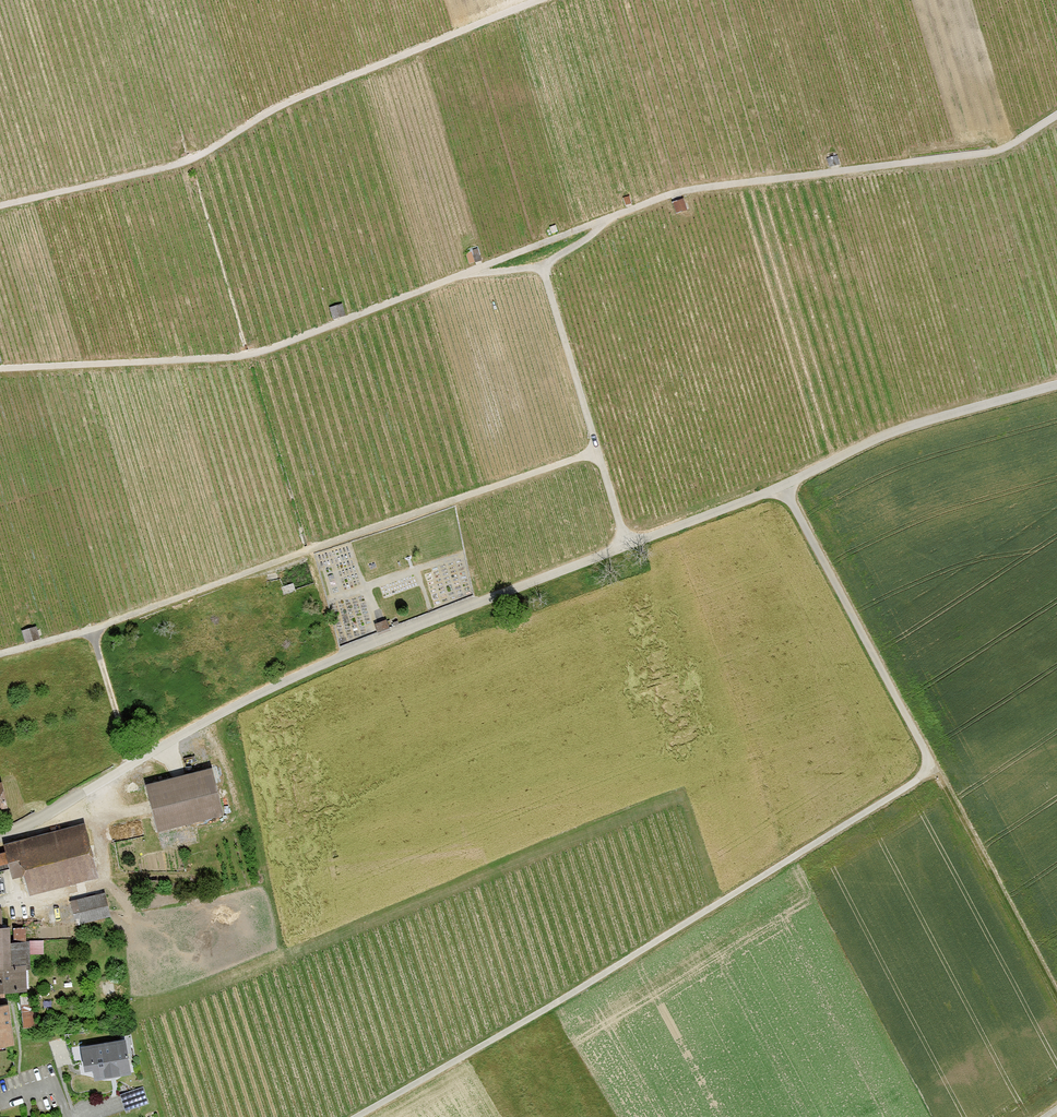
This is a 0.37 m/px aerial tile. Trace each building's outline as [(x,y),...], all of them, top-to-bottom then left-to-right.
[(837,156),(828,158),(830,165),(839,162),(837,156)] [(683,199),(672,202),(675,213),(686,209),(683,199)] [(472,251),(466,253),(469,263),(480,259),(476,248),(472,249),(472,251)] [(42,639),(38,625),(23,630),(27,644),(42,639)] [(229,812),(218,765),(150,782),(161,828),(229,812)] [(98,876),(85,822),(3,843),(12,876),(24,873),(29,893),(98,876)] [(77,925),(113,917),(108,891),(72,899),(77,925)] [(26,967),(30,967),(30,940),(10,940),(10,925),(0,925),(0,968),(10,968),(26,967)] [(26,967),(10,968),(0,968),(0,989),(27,989),(26,967)] [(32,990),(19,993),(25,1026),(39,1023),(32,990)] [(14,1042),(9,1002),(0,1003),(0,1044),(14,1042)] [(132,1072),(126,1037),(81,1045),(85,1068),(93,1067),(95,1078),(132,1072)]
